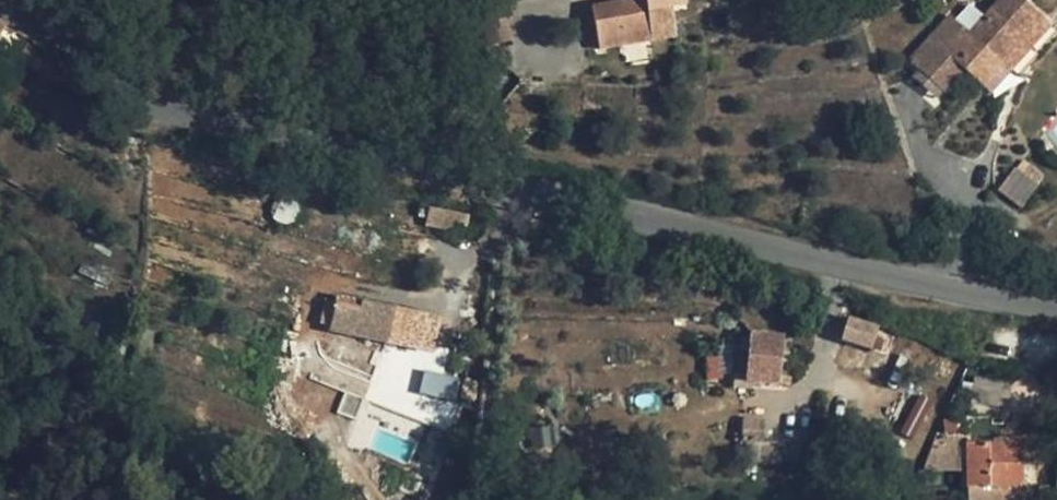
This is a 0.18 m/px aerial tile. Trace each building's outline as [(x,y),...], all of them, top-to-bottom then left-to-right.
[(644,55),(637,11),(584,22),(581,0),(571,0),(550,3),(562,73),(589,69),(587,55),(617,50),(619,60),(644,55)] [(977,26),(968,20),(935,67),(947,76),(969,93),(982,73),(1001,85),(1026,53),(1056,12),(1056,8),(1046,0),(1012,0),(1007,7),(988,33),(977,26)] [(977,26),(988,33),(1007,7),(998,0),(997,0),(977,26)] [(1037,60),(1056,34),(1056,12),(1026,53),(1037,60)] [(1011,92),(1037,60),(1026,53),(1001,85),(1011,92)] [(960,105),(969,93),(947,76),(937,88),(960,105)] [(1054,181),(1056,177),(1056,156),(1045,146),(1031,164),(1054,181)] [(1039,201),(1054,181),(1031,164),(1016,185),(1039,201)] [(274,219),(293,223),(297,204),(278,201),(274,219)] [(395,331),(401,299),(357,290),(356,297),(332,292),(327,317),(395,331)] [(401,299),(395,331),(426,338),(434,306),(401,299)] [(768,306),(766,324),(793,328),(796,310),(768,306)] [(888,349),(894,317),(856,312),(849,343),(888,349)] [(793,328),(766,324),(758,323),(752,374),(791,381),(798,328),(793,328)] [(453,401),(460,379),(426,369),(420,391),(453,401)] [(941,443),(977,452),(982,423),(959,426),(941,443)] [(973,494),(1003,499),(1009,499),(1013,480),(1030,484),(1035,464),(1044,466),(1047,455),(1006,446),(1009,433),(988,428),(973,494)]
